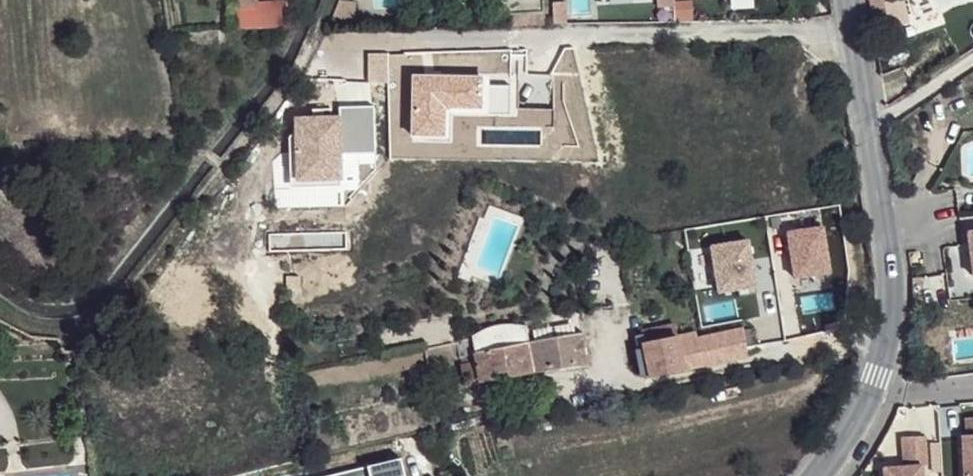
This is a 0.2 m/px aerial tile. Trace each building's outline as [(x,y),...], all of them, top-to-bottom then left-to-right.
[(234,9),(257,7),(256,3),(256,0),(233,0),(234,9)] [(508,12),(544,12),(543,0),(507,0),(508,12)] [(872,20),(887,17),(884,0),(868,0),(872,20)] [(234,9),(235,30),(279,29),(287,10),(287,2),(256,3),(257,7),(234,9)] [(215,28),(230,27),(230,12),(220,13),(214,19),(215,28)] [(544,22),(544,12),(508,12),(509,24),(544,22)] [(481,383),(480,380),(533,371),(586,363),(578,313),(526,322),(526,325),(503,324),(483,329),(472,335),(471,335),(471,338),(457,340),(464,385),(481,383)] [(652,374),(696,364),(693,345),(685,347),(679,324),(650,331),(653,346),(643,348),(645,355),(648,355),(652,374)] [(744,355),(741,336),(693,345),(696,364),(744,355)] [(450,343),(424,350),(428,365),(445,362),(444,359),(454,357),(450,343)] [(610,399),(612,406),(623,403),(621,396),(610,399)] [(965,419),(966,436),(962,436),(964,475),(972,475),(972,418),(965,419)] [(888,468),(883,475),(922,475),(921,466),(926,466),(924,436),(906,438),(901,447),(903,467),(888,468)]
